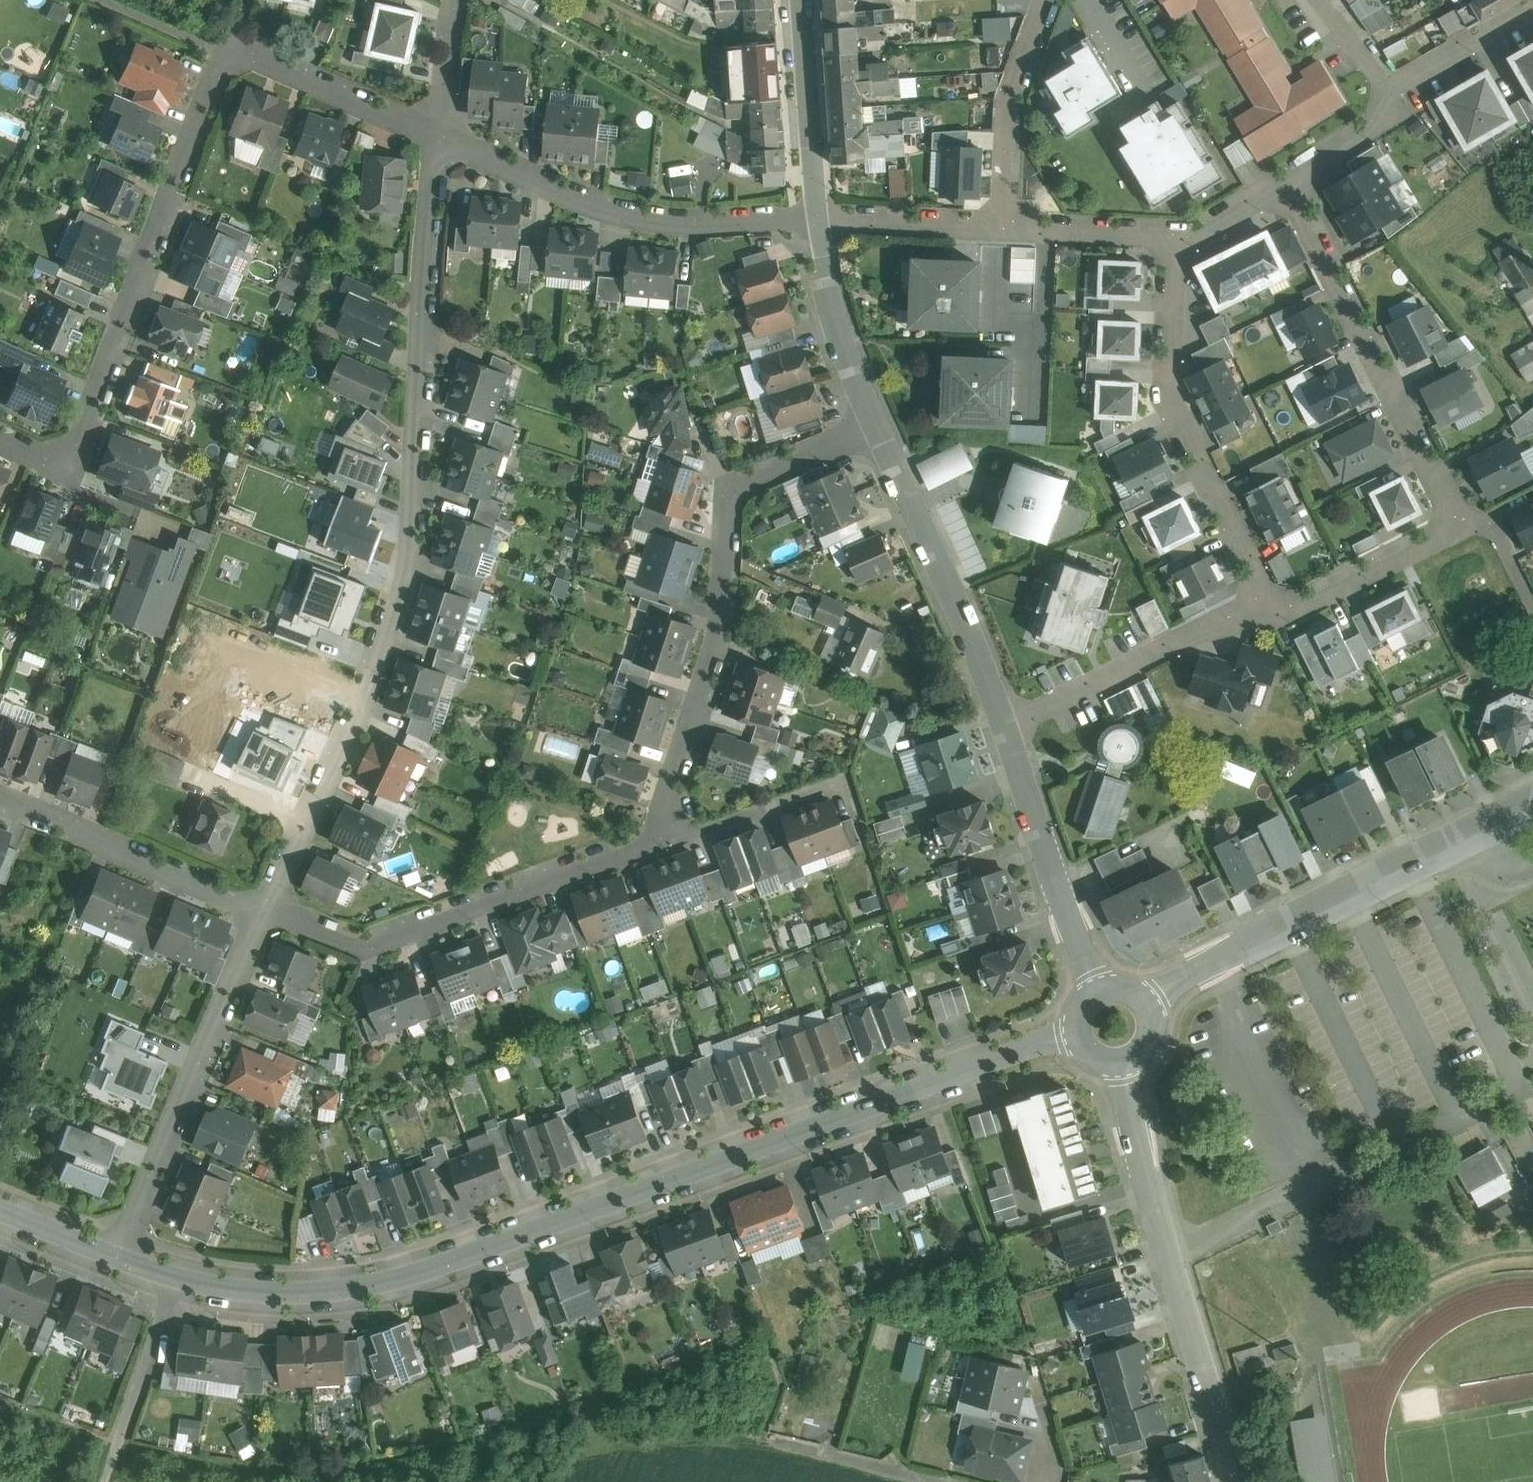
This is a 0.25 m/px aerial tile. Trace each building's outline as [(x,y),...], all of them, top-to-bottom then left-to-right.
[(367,1),(378,4),(378,3),(402,9),(404,0),(367,0),(367,1)] [(537,0),(510,0),(531,11),(537,0)] [(740,2),(737,0),(704,0),(705,9),(712,12),(717,11),(774,7),(774,0),(740,0),(740,2)] [(824,30),(884,26),(883,11),(866,13),(867,17),(855,18),(854,0),(822,0),(824,30)] [(1281,79),(1290,73),(1269,38),(1266,39),(1260,28),(1262,27),(1246,0),(1161,0),(1163,3),(1164,2),(1174,18),(1197,4),(1226,52),(1228,51),(1232,57),(1230,59),(1259,106),(1236,120),(1246,137),(1245,138),(1258,159),(1303,131),(1301,128),(1345,102),(1331,79),(1331,78),(1321,62),(1303,73),(1306,79),(1288,91),(1281,79)] [(1350,5),(1359,20),(1361,19),(1383,6),(1384,6),(1380,0),(1357,0),(1351,4),(1350,5)] [(1459,9),(1467,25),(1469,28),(1518,0),(1475,0),(1459,9)] [(704,8),(690,1),(685,11),(699,18),(704,8)] [(543,21),(550,7),(537,2),(531,15),(543,21)] [(402,9),(378,3),(378,4),(373,29),(416,38),(421,13),(402,9)] [(526,20),(502,6),(496,17),(520,30),(526,20)] [(1372,34),(1373,34),(1394,22),(1393,20),(1383,6),(1361,19),(1372,34)] [(776,29),(774,7),(717,11),(718,27),(732,26),(732,22),(736,22),(741,17),(742,32),(776,29)] [(1458,7),(1438,18),(1448,35),(1467,25),(1459,9),(1458,7)] [(893,10),(883,11),(884,26),(900,25),(900,17),(894,17),(893,10)] [(1014,16),(985,17),(986,40),(1016,39),(1014,16)] [(884,26),(824,30),(826,55),(858,52),(857,38),(868,37),(868,40),(885,39),(884,26)] [(416,38),(373,29),(367,53),(367,54),(390,59),(410,64),(416,38)] [(1069,63),(1043,80),(1059,107),(1055,110),(1063,123),(1059,125),(1067,138),(1097,120),(1092,113),(1124,94),(1088,36),(1063,52),(1069,63)] [(777,43),(727,47),(731,102),(781,99),(777,43)] [(1530,48),(1529,47),(1510,58),(1530,94),(1532,98),(1532,46),(1530,48)] [(179,66),(136,47),(122,78),(138,85),(136,91),(169,105),(170,105),(176,91),(170,88),(179,66)] [(390,59),(367,54),(367,53),(355,51),(353,63),(388,71),(390,59)] [(858,52),(826,55),(828,86),(888,80),(887,66),(869,67),(870,73),(859,73),(858,52)] [(477,59),(464,58),(460,94),(472,95),(476,63),(477,63),(477,59)] [(477,63),(476,63),(472,95),(471,115),(496,117),(497,117),(501,75),(502,75),(502,66),(477,63)] [(1487,71),(1438,100),(1448,117),(1466,149),(1516,121),(1508,106),(1487,71)] [(502,75),(501,75),(497,117),(496,117),(495,126),(522,129),(524,105),(527,77),(502,75)] [(898,79),(888,80),(889,94),(900,93),(898,79)] [(888,80),(828,86),(830,108),(861,106),(860,92),(871,92),(871,95),(889,94),(888,80)] [(169,105),(136,91),(131,102),(151,111),(164,116),(169,105)] [(282,104),(249,91),(243,94),(236,113),(234,113),(232,114),(229,122),(230,125),(232,125),(231,127),(234,133),(265,145),(271,147),(275,135),(285,109),(282,104)] [(1518,100),(1530,121),(1532,120),(1532,98),(1530,94),(1518,100)] [(130,101),(115,95),(109,108),(122,114),(122,113),(125,114),(130,101)] [(727,103),(712,96),(708,113),(727,115),(727,103)] [(1436,96),(1426,102),(1438,123),(1448,117),(1438,100),(1436,96)] [(731,102),(727,103),(727,115),(728,119),(738,118),(738,117),(742,116),(748,111),(749,129),(783,126),(781,99),(731,102)] [(1131,142),(1118,150),(1154,208),(1184,190),(1179,182),(1183,179),(1194,198),(1226,178),(1214,158),(1208,162),(1205,157),(1211,154),(1194,125),(1188,129),(1185,124),(1191,121),(1179,101),(1165,110),(1159,100),(1142,110),(1145,115),(1138,119),(1135,115),(1120,124),(1131,142)] [(1530,121),(1518,100),(1508,106),(1516,121),(1520,127),(1530,121)] [(131,102),(130,101),(125,114),(145,123),(151,111),(131,102)] [(536,106),(524,105),(522,129),(534,130),(536,114),(536,106)] [(574,109),(548,107),(547,115),(545,139),(543,158),(569,161),(574,109)] [(601,112),(574,109),(569,161),(596,163),(598,140),(601,112)] [(125,114),(122,113),(122,114),(108,145),(145,161),(155,139),(159,130),(145,123),(125,114)] [(862,113),(830,115),(832,139),(892,135),(891,122),(874,124),(874,128),(863,128),(862,113)] [(547,115),(536,114),(534,130),(533,137),(545,139),(547,115)] [(342,129),(309,117),(295,152),(328,165),(329,165),(336,146),(342,129)] [(900,122),(891,122),(892,135),(901,134),(900,122)] [(783,126),(749,129),(750,142),(745,138),(739,136),(727,131),(728,144),(740,151),(784,148),(783,126)] [(727,131),(715,127),(710,138),(711,139),(723,145),(728,144),(727,131)] [(376,137),(360,130),(349,160),(369,162),(369,157),(373,158),(376,137)] [(934,133),(933,149),(945,150),(945,148),(968,149),(969,130),(934,133)] [(723,145),(711,139),(710,138),(701,133),(694,145),(706,150),(729,159),(728,144),(723,145)] [(892,135),(832,139),(833,164),(865,163),(865,153),(885,152),(892,151),(892,155),(905,154),(904,134),(901,134),(892,135)] [(271,147),(265,145),(257,167),(274,173),(287,139),(275,135),(271,147)] [(1458,136),(1449,141),(1454,150),(1463,145),(1458,136)] [(609,141),(598,140),(596,163),(607,165),(609,141)] [(740,151),(728,144),(729,159),(741,163),(740,151)] [(1348,163),(1354,173),(1374,160),(1375,162),(1385,156),(1379,144),(1348,163)] [(351,152),(336,146),(329,165),(328,165),(323,179),(339,185),(351,152)] [(784,148),(740,151),(741,163),(747,162),(750,159),(751,173),(763,173),(786,171),(785,148),(784,148)] [(945,148),(945,150),(942,195),(978,197),(981,150),(968,149),(945,148)] [(866,173),(886,172),(885,152),(865,153),(865,163),(866,173)] [(366,185),(403,187),(405,161),(373,158),(369,157),(369,162),(366,185)] [(130,171),(101,159),(96,170),(103,173),(125,182),(130,171)] [(1327,190),(1342,215),(1387,189),(1390,186),(1375,162),(1374,160),(1354,173),(1327,190)] [(907,196),(907,168),(891,168),(892,196),(907,196)] [(646,183),(647,172),(630,170),(628,181),(646,183)] [(786,171),(763,173),(764,185),(766,186),(787,184),(786,171)] [(125,182),(103,173),(90,202),(127,218),(140,189),(125,182)] [(685,178),(671,180),(674,195),(688,193),(685,178)] [(403,187),(366,185),(364,206),(369,212),(378,213),(383,208),(401,210),(403,187)] [(1398,207),(1387,189),(1342,215),(1338,217),(1354,243),(1382,226),(1402,213),(1401,212),(1398,207)] [(498,201),(474,199),(471,229),(470,243),(471,243),(494,245),(498,201)] [(522,203),(498,201),(494,245),(493,257),(516,259),(517,247),(518,247),(522,203)] [(1402,213),(1382,226),(1389,238),(1418,217),(1412,206),(1401,212),(1402,213)] [(112,225),(79,210),(74,222),(83,226),(84,225),(107,236),(112,225)] [(251,235),(218,221),(213,232),(237,242),(235,247),(244,251),(251,235)] [(213,232),(193,223),(182,248),(226,268),(235,247),(237,242),(213,232)] [(107,236),(84,225),(83,226),(65,268),(102,285),(114,257),(111,256),(118,240),(107,236)] [(471,229),(457,227),(455,251),(470,253),(471,243),(470,243),(471,229)] [(1306,259),(1290,227),(1270,237),(1286,269),(1306,259)] [(575,232),(552,230),(547,274),(571,276),(575,232)] [(1237,247),(1256,286),(1287,271),(1286,269),(1270,237),(1268,231),(1251,240),(1249,236),(1235,243),(1237,247)] [(599,235),(575,232),(571,276),(595,278),(599,235)] [(534,246),(522,245),(518,281),(531,282),(532,270),(531,270),(534,246)] [(546,248),(534,246),(531,270),(532,270),(543,272),(546,248)] [(1036,248),(1012,247),(1012,259),(1036,260),(1036,248)] [(1256,286),(1237,247),(1196,267),(1218,310),(1245,296),(1243,293),(1256,286)] [(1499,260),(1519,292),(1532,283),(1532,267),(1520,247),(1499,260)] [(226,268),(182,248),(170,276),(199,289),(214,295),(226,268)] [(654,251),(630,249),(626,293),(650,295),(654,251)] [(768,250),(743,258),(747,271),(772,263),(768,250)] [(678,254),(654,251),(650,295),(673,297),(678,254)] [(1036,260),(1012,259),(1011,271),(1035,272),(1036,260)] [(979,264),(921,261),(920,276),(915,275),(913,310),(919,311),(918,325),(925,325),(925,326),(977,328),(979,264)] [(1142,263),(1101,261),(1099,297),(1114,298),(1140,299),(1140,287),(1142,288),(1143,274),(1141,274),(1142,263)] [(747,271),(739,273),(741,279),(737,287),(739,294),(747,298),(749,304),(785,293),(776,262),(772,263),(747,271)] [(1035,272),(1011,271),(1011,282),(1035,283),(1035,272)] [(611,277),(599,276),(597,300),(609,301),(611,277)] [(623,278),(611,277),(609,301),(621,302),(623,278)] [(373,289),(348,278),(342,290),(352,294),(352,293),(368,300),(373,289)] [(93,294),(60,279),(53,294),(86,308),(93,294)] [(1516,294),(1532,322),(1532,283),(1519,292),(1516,294)] [(691,285),(679,284),(676,308),(688,309),(691,285)] [(214,295),(199,289),(192,305),(202,309),(226,318),(232,302),(214,295)] [(368,300),(352,293),(352,294),(337,328),(365,340),(379,346),(382,340),(394,311),(368,300)] [(785,293),(749,304),(750,309),(746,317),(749,325),(756,329),(758,335),(767,332),(792,324),(794,324),(785,293)] [(1099,297),(1085,296),(1084,309),(1090,309),(1113,310),(1114,298),(1099,297)] [(1306,298),(1273,314),(1279,325),(1289,320),(1311,309),(1306,298)] [(192,305),(174,299),(169,313),(197,323),(202,309),(192,305)] [(84,316),(49,300),(48,302),(50,302),(33,340),(32,339),(31,341),(67,357),(67,355),(66,355),(72,340),(77,342),(82,333),(77,331),(83,317),(84,317),(84,316)] [(1311,309),(1289,320),(1306,356),(1336,341),(1318,305),(1311,309)] [(1445,345),(1426,307),(1390,325),(1410,364),(1434,352),(1446,346),(1445,345)] [(1113,310),(1090,309),(1089,321),(1101,321),(1113,322),(1113,310)] [(169,313),(165,311),(161,320),(156,318),(148,339),(162,344),(160,349),(180,356),(186,341),(193,344),(201,325),(197,323),(169,313)] [(1221,315),(1200,325),(1210,345),(1231,334),(1221,315)] [(1113,322),(1101,321),(1099,357),(1111,358),(1136,359),(1139,359),(1141,323),(1113,322)] [(792,324),(767,332),(771,345),(796,338),(792,324)] [(1460,337),(1445,345),(1446,346),(1434,352),(1441,367),(1444,365),(1471,351),(1460,337)] [(771,345),(762,348),(765,359),(800,349),(796,338),(771,345)] [(28,367),(33,355),(0,340),(0,341),(0,363),(21,373),(7,404),(21,410),(20,412),(31,417),(32,415),(45,421),(50,409),(56,412),(63,396),(58,393),(62,382),(28,367)] [(395,345),(382,340),(379,346),(365,340),(360,351),(387,363),(395,345)] [(1512,355),(1528,381),(1532,378),(1532,341),(1512,355)] [(765,359),(762,361),(764,369),(760,376),(762,383),(769,386),(771,393),(812,381),(802,348),(800,349),(765,359)] [(1471,351),(1444,365),(1451,377),(1465,370),(1486,360),(1477,348),(1471,351)] [(516,365),(494,355),(489,369),(506,374),(505,375),(512,377),(516,365)] [(1334,355),(1302,371),(1309,385),(1341,369),(1334,355)] [(394,379),(344,357),(333,382),(344,387),(342,391),(381,408),(394,379)] [(1099,357),(1087,357),(1087,369),(1111,370),(1111,358),(1099,357)] [(1011,361),(947,358),(946,376),(952,376),(952,389),(946,389),(945,392),(952,392),(951,405),(945,405),(944,422),(1008,425),(1011,361)] [(489,369),(464,360),(456,383),(498,397),(505,375),(506,374),(489,369)] [(1200,404),(1236,386),(1223,361),(1188,379),(1200,404)] [(181,375),(147,362),(142,376),(176,389),(181,375)] [(1309,385),(1305,387),(1321,419),(1364,398),(1348,366),(1341,369),(1309,385)] [(1111,370),(1087,369),(1086,381),(1098,381),(1110,382),(1111,370)] [(1451,377),(1424,391),(1441,425),(1482,404),(1465,370),(1451,377)] [(142,376),(139,375),(138,376),(144,379),(141,388),(131,385),(125,402),(131,405),(127,416),(161,429),(165,417),(179,422),(186,406),(174,402),(179,390),(176,389),(142,376)] [(812,381),(771,393),(774,401),(769,407),(772,415),(779,418),(781,426),(793,422),(819,414),(822,414),(812,381)] [(1110,382),(1098,381),(1097,417),(1102,417),(1115,418),(1137,419),(1138,383),(1110,382)] [(498,397),(456,383),(449,406),(491,420),(498,397)] [(1212,429),(1248,411),(1236,386),(1200,404),(1212,429)] [(672,390),(645,396),(648,412),(648,413),(644,419),(659,429),(660,430),(663,430),(664,438),(688,433),(686,424),(688,424),(682,397),(672,390)] [(1511,425),(1518,439),(1532,432),(1532,407),(1511,425)] [(390,426),(368,409),(360,420),(382,437),(390,426)] [(819,414),(793,422),(797,434),(823,426),(819,414)] [(1115,418),(1102,417),(1101,430),(1105,438),(1115,433),(1115,418)] [(1376,420),(1343,437),(1345,442),(1329,450),(1341,475),(1358,467),(1360,472),(1393,455),(1376,420)] [(519,429),(496,421),(492,435),(515,442),(519,429)] [(1105,438),(1094,443),(1100,454),(1105,451),(1121,443),(1116,432),(1115,433),(1105,438)] [(688,433),(664,438),(667,449),(685,455),(683,447),(691,445),(688,433)] [(388,462),(377,458),(380,450),(338,435),(330,456),(336,458),(329,476),(381,496),(389,476),(383,474),(388,462)] [(515,442),(492,435),(488,448),(502,453),(501,453),(510,456),(515,442)] [(158,453),(112,436),(98,475),(123,484),(143,492),(144,491),(158,453)] [(1121,443),(1105,451),(1111,462),(1116,460),(1116,459),(1137,449),(1132,438),(1121,443)] [(488,448),(460,439),(453,462),(494,475),(501,453),(502,453),(488,448)] [(1124,477),(1157,460),(1155,456),(1161,452),(1160,449),(1159,449),(1155,440),(1137,449),(1116,459),(1116,460),(1121,470),(1124,477)] [(1512,440),(1471,461),(1489,496),(1530,476),(1512,440)] [(667,449),(651,444),(647,457),(663,462),(663,461),(681,467),(685,455),(667,449)] [(961,445),(939,456),(950,477),(971,467),(961,445)] [(1259,486),(1245,494),(1270,544),(1306,526),(1282,479),(1293,474),(1282,453),(1251,469),(1259,486)] [(939,456),(920,465),(930,487),(950,477),(939,456)] [(1157,460),(1124,477),(1133,495),(1134,496),(1148,488),(1173,476),(1167,464),(1165,460),(1159,463),(1157,460)] [(681,467),(663,461),(663,462),(656,484),(695,496),(702,474),(681,467)] [(494,475),(453,462),(445,485),(481,497),(487,498),(487,497),(494,475)] [(1053,473),(1033,466),(1033,467),(1016,462),(1008,487),(1006,487),(1004,488),(1003,489),(1001,491),(1001,493),(1000,495),(1001,497),(1002,499),(1003,501),(995,525),(1012,531),(1011,532),(1031,539),(1031,538),(1048,543),(1056,520),(1057,521),(1063,503),(1062,503),(1069,480),(1053,474),(1053,473)] [(827,464),(801,475),(806,486),(832,475),(827,464)] [(806,486),(803,487),(814,511),(853,494),(843,470),(832,475),(806,486)] [(1377,477),(1355,487),(1361,498),(1372,493),(1382,488),(1377,477)] [(1382,488),(1372,493),(1390,529),(1422,512),(1404,477),(1382,488)] [(143,492),(123,484),(117,499),(151,512),(157,496),(144,491),(143,492)] [(695,496),(656,484),(649,505),(649,506),(675,514),(688,518),(695,496)] [(1148,488),(1134,496),(1133,495),(1120,502),(1126,513),(1153,499),(1148,488)] [(60,502),(30,491),(16,528),(45,539),(46,539),(52,522),(60,502)] [(853,494),(814,511),(824,535),(837,530),(857,521),(863,518),(853,494)] [(376,507),(342,495),(324,545),(348,553),(344,564),(367,573),(383,530),(369,525),(376,507)] [(504,503),(487,497),(487,498),(481,497),(477,510),(500,517),(504,503)] [(1159,510),(1144,517),(1145,518),(1162,553),(1169,549),(1191,538),(1202,533),(1184,497),(1159,510)] [(1126,513),(1125,513),(1131,524),(1145,518),(1144,517),(1159,510),(1153,499),(1126,513)] [(1510,513),(1527,549),(1532,546),(1532,502),(1510,513)] [(675,514),(649,506),(649,505),(644,503),(640,516),(671,526),(675,514)] [(500,517),(477,510),(473,523),(491,529),(491,530),(495,531),(500,517)] [(671,526),(640,516),(637,515),(633,527),(657,535),(657,534),(667,538),(671,526)] [(473,523),(449,516),(442,538),(484,552),(491,530),(491,529),(473,523)] [(96,525),(82,519),(78,531),(68,557),(69,558),(83,563),(78,576),(100,584),(119,531),(101,525),(100,528),(95,526),(96,525)] [(857,521),(837,530),(842,540),(862,532),(857,521)] [(52,522),(46,539),(45,539),(38,556),(52,561),(53,560),(65,527),(52,522)] [(65,527),(53,560),(66,565),(69,558),(68,557),(78,531),(66,526),(65,527)] [(212,534),(191,527),(185,542),(195,545),(194,547),(206,551),(212,534)] [(862,532),(842,540),(847,551),(867,542),(863,531),(862,532)] [(667,538),(657,534),(657,535),(653,546),(649,548),(646,558),(691,572),(699,548),(667,538)] [(1374,534),(1353,545),(1358,555),(1379,545),(1374,534)] [(847,551),(846,552),(858,581),(894,565),(882,536),(867,542),(847,551)] [(484,552),(442,538),(434,561),(458,569),(476,575),(477,574),(484,552)] [(1191,538),(1169,549),(1175,560),(1196,549),(1191,538)] [(161,552),(140,544),(113,617),(134,625),(139,612),(159,619),(170,589),(176,591),(188,559),(190,560),(194,547),(195,545),(185,542),(178,539),(173,552),(168,550),(167,555),(161,552)] [(1192,552),(1160,568),(1165,578),(1173,574),(1197,562),(1192,552)] [(1282,553),(1269,560),(1280,581),(1293,574),(1282,553)] [(1197,562),(1173,574),(1175,579),(1188,605),(1201,598),(1219,589),(1228,585),(1212,555),(1197,562)] [(691,572),(646,558),(643,568),(645,572),(641,583),(641,584),(662,591),(683,597),(691,572)] [(1111,576),(1062,561),(1054,584),(1047,582),(1037,610),(1046,614),(1038,637),(1085,652),(1094,625),(1100,628),(1106,609),(1100,608),(1111,576)] [(367,585),(314,566),(292,627),(313,634),(316,625),(342,634),(345,628),(351,630),(367,585)] [(476,575),(458,569),(454,582),(480,591),(485,577),(477,574),(476,575)] [(566,596),(571,579),(556,575),(552,592),(566,596)] [(662,591),(641,584),(641,583),(628,579),(624,591),(642,596),(642,597),(658,602),(662,591)] [(480,591),(454,582),(450,594),(468,599),(468,600),(476,603),(480,591)] [(1420,605),(1409,584),(1395,591),(1397,595),(1407,590),(1416,607),(1420,605)] [(450,594),(427,586),(418,611),(460,624),(468,600),(468,599),(450,594)] [(1371,608),(1367,610),(1382,639),(1386,637),(1401,630),(1422,619),(1416,607),(1407,590),(1397,595),(1384,601),(1371,608)] [(848,604),(825,594),(820,605),(844,615),(848,604)] [(658,602),(642,597),(638,609),(652,613),(653,613),(669,618),(672,606),(658,602)] [(1201,598),(1188,605),(1180,609),(1185,620),(1207,609),(1201,598)] [(1383,598),(1369,604),(1371,608),(1384,601),(1383,598)] [(1169,627),(1155,599),(1137,608),(1151,636),(1169,627)] [(844,615),(820,605),(814,619),(838,629),(844,615)] [(1382,639),(1367,610),(1353,617),(1361,633),(1369,649),(1387,640),(1386,637),(1382,639)] [(460,624),(418,611),(410,635),(440,645),(452,649),(453,648),(460,624)] [(669,618),(653,613),(652,613),(645,637),(687,651),(695,626),(669,618)] [(887,634),(853,619),(834,662),(868,676),(869,675),(874,677),(878,676),(882,666),(880,662),(875,660),(887,634)] [(1422,619),(1401,630),(1408,645),(1430,634),(1422,619)] [(91,628),(81,624),(77,634),(85,637),(87,638),(91,628)] [(1324,624),(1295,639),(1319,688),(1337,679),(1314,635),(1327,629),(1324,624)] [(1327,629),(1314,635),(1337,679),(1342,677),(1359,668),(1345,640),(1337,624),(1327,629)] [(77,634),(67,631),(64,640),(82,647),(85,637),(77,634)] [(1361,633),(1345,640),(1359,668),(1374,660),(1369,649),(1361,633)] [(687,651),(645,637),(637,662),(654,668),(679,676),(687,651)] [(467,653),(453,648),(452,649),(440,645),(436,656),(463,665),(463,664),(467,653)] [(1254,645),(1253,650),(1270,655),(1272,650),(1254,645)] [(1253,650),(1244,647),(1237,669),(1254,675),(1253,676),(1270,682),(1278,658),(1270,655),(1253,650)] [(463,665),(436,656),(432,669),(444,674),(466,682),(471,667),(463,664),(463,665)] [(637,662),(624,658),(620,669),(651,679),(654,668),(637,662)] [(793,667),(771,658),(766,671),(784,677),(789,679),(793,667)] [(1215,662),(1202,658),(1191,690),(1211,697),(1209,702),(1229,709),(1231,704),(1243,707),(1253,676),(1254,675),(1237,669),(1232,668),(1215,662)] [(432,669),(402,660),(395,683),(437,696),(444,674),(432,669)] [(1216,660),(1215,662),(1232,668),(1233,665),(1216,660)] [(766,671),(742,663),(734,688),(776,701),(784,677),(766,671)] [(651,679),(620,669),(615,684),(632,689),(646,693),(651,679)] [(1164,710),(1148,678),(1133,686),(1144,706),(1149,717),(1164,710)] [(437,696),(395,683),(387,706),(413,714),(429,719),(430,718),(437,696)] [(1483,719),(1479,732),(1493,761),(1511,767),(1517,749),(1524,751),(1532,747),(1532,698),(1529,696),(1514,691),(1495,685),(1483,719)] [(1115,721),(1144,706),(1133,686),(1105,700),(1115,721)] [(776,701),(734,688),(726,712),(758,723),(768,726),(776,701)] [(646,693),(632,689),(625,711),(664,723),(671,701),(646,693)] [(905,716),(883,707),(869,740),(891,749),(905,716)] [(664,723),(625,711),(617,732),(617,733),(634,738),(656,745),(664,723)] [(6,721),(7,721),(9,717),(0,713),(0,736),(6,721)] [(429,719),(413,714),(407,732),(409,733),(429,743),(436,721),(430,718),(429,719)] [(276,718),(267,737),(294,750),(298,751),(308,730),(276,718)] [(11,773),(27,729),(7,721),(6,721),(0,736),(0,769),(11,773)] [(781,730),(768,726),(758,723),(754,734),(777,742),(781,730)] [(617,732),(600,727),(595,741),(603,744),(629,752),(634,738),(617,733),(617,732)] [(1105,774),(1095,771),(1078,820),(1089,824),(1086,835),(1110,837),(1129,782),(1119,779),(1124,763),(1127,763),(1130,762),(1134,759),(1136,757),(1138,755),(1139,752),(1140,750),(1140,747),(1140,745),(1140,743),(1139,740),(1138,738),(1137,736),(1134,732),(1131,730),(1127,728),(1122,727),(1117,728),(1114,729),(1112,731),(1110,732),(1108,734),(1107,736),(1105,739),(1104,742),(1104,746),(1105,750),(1106,753),(1107,756),(1110,759),(1105,774)] [(27,729),(11,773),(33,781),(43,754),(49,737),(48,737),(27,729)] [(62,737),(50,732),(48,737),(49,737),(43,754),(54,759),(62,737)] [(962,732),(919,746),(926,769),(969,755),(962,732)] [(429,743),(409,733),(403,746),(419,754),(435,761),(440,748),(429,743)] [(777,742),(754,734),(750,746),(758,748),(755,758),(774,764),(781,743),(777,742)] [(750,746),(718,735),(708,767),(748,780),(755,758),(758,748),(750,746)] [(403,746),(382,736),(376,747),(373,745),(367,757),(408,777),(419,754),(403,746)] [(62,737),(54,759),(69,764),(72,755),(73,756),(78,743),(62,737)] [(294,750),(267,737),(260,753),(245,746),(234,767),(283,790),(293,770),(296,771),(301,762),(291,757),(294,750)] [(1421,749),(1413,753),(1412,752),(1391,762),(1411,804),(1433,793),(1432,792),(1440,788),(1441,789),(1462,779),(1442,737),(1421,747),(1421,749)] [(629,752),(603,744),(599,756),(607,758),(625,764),(629,752)] [(73,756),(72,755),(69,764),(58,793),(88,804),(102,767),(73,756)] [(969,755),(926,769),(934,792),(976,778),(969,755)] [(408,777),(367,757),(360,770),(364,772),(359,783),(380,793),(397,801),(408,777)] [(625,764),(607,758),(606,762),(601,765),(597,775),(600,780),(599,784),(639,798),(648,771),(625,764)] [(1386,798),(1370,766),(1359,771),(1363,779),(1375,803),(1386,798)] [(1363,779),(1339,790),(1360,833),(1384,822),(1375,803),(1363,779)] [(1360,833),(1339,790),(1304,808),(1310,819),(1325,851),(1360,833)] [(397,801),(380,793),(374,805),(398,817),(406,821),(412,808),(397,801)] [(922,793),(888,804),(892,817),(901,815),(927,806),(922,793)] [(1297,794),(1287,799),(1299,825),(1310,819),(1304,808),(1297,794)] [(236,816),(203,801),(187,838),(220,853),(236,816)] [(374,805),(366,801),(360,814),(385,826),(385,827),(392,831),(398,817),(374,805)] [(984,801),(940,815),(952,854),(968,849),(969,852),(982,848),(981,845),(996,840),(984,801)] [(841,822),(833,802),(809,811),(824,853),(848,844),(849,844),(841,822)] [(1201,806),(1189,813),(1194,823),(1206,816),(1201,806)] [(360,814),(347,808),(332,839),(370,857),(374,849),(385,845),(381,834),(385,827),(385,826),(360,814)] [(809,811),(784,820),(792,842),(800,862),(801,862),(824,853),(809,811)] [(892,817),(874,823),(877,834),(904,826),(901,815),(892,817)] [(1300,854),(1281,815),(1262,824),(1264,828),(1281,864),(1283,867),(1302,858),(1300,854)] [(852,818),(841,822),(849,844),(848,844),(850,848),(862,844),(852,818)] [(904,826),(877,834),(881,846),(908,838),(904,826)] [(761,828),(739,836),(755,880),(777,872),(769,851),(761,828)] [(1281,864),(1264,828),(1250,835),(1268,870),(1281,864)] [(8,835),(0,832),(0,857),(8,835)] [(1268,870),(1250,835),(1239,840),(1256,876),(1268,870)] [(739,836),(718,844),(726,867),(734,888),(755,880),(739,836)] [(1239,840),(1237,837),(1218,846),(1239,888),(1258,879),(1256,876),(1239,840)] [(792,842),(781,846),(794,880),(806,875),(801,862),(800,862),(792,842)] [(781,846),(769,851),(777,872),(781,884),(794,880),(781,846)] [(1117,848),(1094,859),(1100,869),(1122,858),(1117,848)] [(1143,848),(1122,858),(1127,869),(1148,858),(1143,848)] [(1323,874),(1311,849),(1300,854),(1302,858),(1312,879),(1323,874)] [(702,875),(694,853),(670,862),(685,903),(709,895),(710,894),(702,875)] [(368,869),(336,854),(331,864),(335,866),(334,868),(348,874),(348,875),(362,882),(368,869)] [(966,857),(940,865),(943,877),(947,876),(970,868),(966,857)] [(1122,858),(1100,869),(1105,880),(1127,869),(1122,858)] [(1148,858),(1127,869),(1132,879),(1153,869),(1148,858)] [(331,864),(323,861),(323,862),(317,860),(305,886),(319,893),(321,898),(328,901),(333,899),(335,901),(348,875),(348,874),(334,868),(335,866),(331,864)] [(685,903),(670,862),(646,871),(654,893),(661,912),(685,903)] [(726,867),(714,871),(724,898),(726,905),(739,900),(734,888),(726,867)] [(970,868),(947,876),(951,888),(963,884),(963,883),(973,880),(970,868)] [(1132,879),(1127,869),(1105,880),(1110,890),(1132,879)] [(973,880),(963,883),(963,884),(951,888),(954,899),(952,900),(956,912),(971,908),(1013,895),(1005,870),(973,880)] [(714,871),(702,875),(710,894),(709,895),(712,902),(724,898),(714,871)] [(1144,886),(1162,928),(1167,938),(1201,921),(1176,871),(1144,886)] [(127,883),(101,872),(89,902),(83,916),(83,917),(108,927),(127,883)] [(1219,876),(1209,881),(1219,903),(1230,898),(1219,876)] [(623,879),(599,888),(614,930),(638,921),(631,901),(623,879)] [(1219,903),(1209,881),(1198,887),(1209,908),(1219,903)] [(127,883),(108,927),(133,938),(134,938),(140,923),(153,894),(127,883)] [(1162,928),(1144,886),(1143,885),(1107,903),(1116,920),(1124,916),(1136,941),(1162,928)] [(599,888),(574,897),(582,917),(590,938),(614,930),(599,888)] [(1244,891),(1230,898),(1239,915),(1253,909),(1244,891)] [(661,912),(654,893),(642,897),(655,932),(667,927),(661,912)] [(1013,895),(971,908),(979,932),(979,933),(989,929),(1021,919),(1013,895)] [(77,897),(67,923),(79,928),(83,917),(83,916),(89,902),(77,897)] [(655,932),(642,897),(631,901),(638,921),(643,936),(655,932)] [(162,933),(156,947),(157,948),(182,958),(201,914),(175,903),(162,933)] [(566,910),(548,916),(561,950),(579,944),(570,922),(566,910)] [(537,911),(503,923),(520,969),(529,966),(538,970),(542,961),(554,957),(552,953),(561,950),(548,916),(540,919),(537,911)] [(201,914),(182,958),(207,969),(208,969),(214,954),(226,925),(201,914)] [(582,917),(570,922),(579,944),(580,948),(592,943),(590,938),(582,917)] [(806,921),(793,928),(801,945),(814,939),(806,921)] [(133,938),(129,949),(141,954),(151,928),(140,923),(134,938),(133,938)] [(151,928),(141,954),(153,959),(157,948),(156,947),(162,933),(151,928)] [(979,932),(958,939),(963,950),(993,941),(989,929),(979,933),(979,932)] [(491,960),(483,939),(459,948),(474,990),(473,990),(475,993),(486,988),(485,985),(498,981),(491,960)] [(1028,942),(984,956),(996,995),(1012,990),(1013,993),(1026,989),(1025,986),(1040,981),(1028,942)] [(317,959),(280,943),(267,973),(287,981),(304,988),(317,959)] [(474,990),(459,948),(434,957),(444,983),(450,999),(456,1014),(479,1005),(475,993),(473,990),(474,990)] [(214,954),(208,969),(207,969),(202,980),(214,985),(225,959),(214,954)] [(715,971),(728,970),(727,954),(714,955),(715,971)] [(515,990),(502,956),(491,960),(498,981),(503,995),(515,990)] [(414,972),(390,981),(406,1025),(417,1021),(416,1018),(429,1013),(423,996),(414,972)] [(665,978),(640,985),(645,1000),(670,992),(665,978)] [(318,993),(304,988),(287,981),(283,992),(287,994),(313,1005),(318,993)] [(390,981),(365,990),(374,1014),(380,1031),(381,1031),(394,1026),(395,1029),(406,1025),(390,981)] [(450,999),(444,983),(433,987),(434,992),(443,1015),(445,1022),(457,1017),(456,1014),(450,999)] [(963,985),(951,988),(959,1015),(971,1012),(963,985)] [(951,988),(940,992),(948,1019),(959,1015),(951,988)] [(913,1016),(903,989),(891,994),(893,998),(902,1020),(913,1016)] [(434,992),(423,996),(429,1013),(431,1019),(443,1015),(434,992)] [(940,992),(929,995),(937,1022),(948,1019),(940,992)] [(313,1005),(287,994),(282,1005),(298,1011),(298,1012),(308,1016),(313,1005)] [(282,1005),(258,995),(247,1021),(287,1037),(289,1033),(294,1031),(298,1020),(296,1015),(298,1012),(298,1011),(282,1005)] [(902,1020),(893,998),(872,1006),(887,1047),(908,1038),(902,1020)] [(851,1014),(850,1014),(858,1036),(865,1055),(887,1047),(872,1006),(851,1014)] [(858,1036),(850,1014),(851,1014),(849,1009),(837,1014),(847,1040),(858,1036)] [(374,1014),(363,1018),(371,1042),(383,1037),(381,1031),(380,1031),(374,1014)] [(837,1014),(826,1018),(828,1023),(836,1044),(847,1040),(837,1014)] [(144,1033),(111,1019),(103,1037),(106,1038),(100,1052),(105,1054),(99,1068),(108,1072),(101,1089),(123,1098),(125,1095),(136,1100),(135,1102),(150,1109),(156,1094),(153,1092),(159,1077),(161,1077),(168,1062),(149,1054),(147,1058),(142,1056),(144,1052),(137,1050),(144,1033)] [(828,1023),(807,1031),(821,1071),(843,1063),(836,1044),(828,1023)] [(781,1027),(769,1032),(779,1058),(790,1054),(785,1039),(781,1027)] [(785,1039),(790,1054),(800,1079),(821,1071),(807,1031),(785,1039)] [(769,1032),(758,1036),(762,1048),(762,1047),(768,1063),(779,1058),(769,1032)] [(768,1063),(762,1047),(762,1048),(741,1055),(755,1095),(777,1087),(768,1063)] [(275,1062),(244,1049),(229,1085),(277,1104),(291,1071),(291,1069),(275,1062)] [(308,1063),(280,1051),(275,1062),(291,1069),(291,1071),(303,1076),(308,1064),(308,1063)] [(720,1063),(715,1052),(704,1056),(713,1083),(725,1078),(719,1064),(720,1063)] [(755,1095),(741,1055),(720,1063),(719,1064),(725,1078),(734,1103),(755,1095)] [(704,1056),(692,1061),(695,1067),(702,1087),(713,1083),(704,1056)] [(323,1070),(308,1064),(303,1076),(318,1083),(323,1070)] [(702,1087),(695,1067),(674,1075),(690,1119),(711,1111),(702,1087)] [(639,1083),(635,1071),(622,1076),(629,1094),(630,1094),(636,1109),(647,1105),(639,1083)] [(652,1083),(659,1101),(668,1127),(690,1119),(674,1075),(652,1083)] [(651,1078),(639,1083),(647,1105),(659,1101),(652,1083),(651,1078)] [(1066,1087),(1046,1093),(1045,1091),(1032,1095),(1033,1097),(1014,1103),(1020,1122),(1026,1119),(1031,1133),(1029,1134),(1029,1135),(1076,1120),(1076,1118),(1074,1110),(1073,1110),(1070,1098),(1068,1090),(1067,1090),(1066,1087)] [(335,1119),(338,1090),(322,1088),(319,1117),(335,1119)] [(636,1109),(630,1094),(629,1094),(606,1103),(621,1144),(645,1135),(636,1109)] [(578,1100),(566,1105),(567,1108),(576,1131),(587,1127),(582,1112),(582,1111),(578,1100)] [(582,1111),(582,1112),(587,1127),(597,1153),(621,1144),(606,1103),(582,1111)] [(1002,1107),(969,1117),(976,1140),(1009,1130),(1002,1107)] [(576,1131),(567,1108),(556,1112),(558,1118),(565,1135),(576,1131)] [(227,1112),(222,1123),(207,1117),(196,1142),(241,1161),(251,1136),(256,1124),(227,1112)] [(515,1133),(509,1117),(498,1121),(499,1125),(509,1153),(520,1149),(515,1133)] [(565,1135),(558,1118),(537,1126),(553,1169),(574,1162),(565,1135)] [(1076,1120),(1029,1135),(1033,1146),(1037,1145),(1040,1157),(1036,1158),(1043,1181),(1047,1180),(1051,1192),(1047,1193),(1050,1205),(1065,1201),(1075,1198),(1098,1191),(1097,1189),(1095,1181),(1094,1181),(1091,1170),(1092,1170),(1089,1162),(1089,1161),(1090,1160),(1087,1149),(1085,1150),(1085,1149),(1085,1148),(1083,1140),(1082,1140),(1079,1130),(1080,1130),(1077,1122),(1076,1120)] [(91,1133),(66,1124),(57,1147),(75,1154),(72,1163),(65,1160),(58,1179),(100,1196),(108,1177),(102,1175),(106,1167),(107,1167),(112,1154),(116,1144),(91,1133)] [(127,1138),(94,1125),(91,1133),(116,1144),(112,1154),(120,1157),(127,1138)] [(509,1153),(499,1125),(487,1129),(494,1147),(498,1157),(509,1153)] [(515,1133),(520,1149),(531,1177),(553,1169),(537,1126),(515,1133)] [(935,1129),(911,1138),(926,1179),(927,1179),(950,1170),(951,1170),(944,1153),(935,1129)] [(911,1138),(886,1147),(895,1171),(902,1188),(915,1183),(915,1185),(928,1181),(927,1179),(926,1179),(911,1138)] [(452,1163),(444,1143),(433,1147),(435,1154),(444,1177),(455,1173),(451,1163),(452,1163)] [(494,1147),(473,1155),(487,1194),(508,1186),(498,1157),(494,1147)] [(968,1183),(955,1149),(944,1153),(951,1170),(950,1170),(956,1187),(968,1183)] [(1493,1150),(1484,1155),(1481,1150),(1455,1165),(1469,1191),(1473,1189),(1481,1203),(1511,1186),(1503,1172),(1505,1171),(1493,1150)] [(435,1154),(424,1159),(426,1166),(427,1166),(432,1181),(444,1177),(435,1154)] [(452,1163),(451,1163),(455,1173),(465,1202),(487,1194),(473,1155),(452,1163)] [(873,1179),(864,1155),(839,1164),(855,1205),(879,1197),(879,1196),(873,1179)] [(237,1173),(212,1162),(207,1173),(228,1182),(233,1184),(237,1173)] [(385,1178),(406,1170),(402,1162),(382,1170),(385,1178)] [(839,1164),(815,1173),(824,1197),(830,1214),(831,1214),(855,1205),(839,1164)] [(207,1173),(187,1165),(177,1189),(218,1206),(228,1182),(207,1173)] [(369,1178),(365,1166),(353,1170),(358,1184),(359,1184),(366,1204),(377,1200),(369,1178)] [(432,1181),(427,1166),(426,1166),(405,1174),(421,1217),(443,1209),(432,1181)] [(1005,1167),(994,1170),(998,1186),(1010,1182),(1005,1167)] [(902,1188),(895,1171),(885,1175),(894,1201),(896,1209),(908,1205),(902,1188)] [(381,1174),(369,1178),(377,1200),(389,1196),(383,1182),(384,1181),(381,1174)] [(384,1181),(383,1182),(389,1196),(400,1225),(421,1217),(405,1174),(384,1181)] [(894,1201),(885,1175),(873,1179),(879,1196),(879,1197),(882,1206),(894,1201)] [(998,1186),(988,1189),(998,1223),(1006,1221),(1020,1217),(1010,1182),(998,1186)] [(366,1204),(359,1184),(358,1184),(337,1192),(352,1232),(373,1224),(366,1204)] [(788,1186),(764,1195),(782,1240),(785,1239),(789,1241),(798,1237),(800,1233),(798,1229),(803,1227),(788,1186)] [(218,1206),(177,1189),(167,1213),(187,1221),(208,1230),(208,1229),(218,1206)] [(352,1232),(337,1192),(315,1200),(319,1211),(328,1234),(330,1239),(352,1232)] [(763,1192),(732,1203),(750,1252),(782,1240),(764,1195),(763,1192)] [(830,1214),(824,1197),(813,1201),(824,1231),(835,1227),(831,1214),(830,1214)] [(1082,1210),(1051,1219),(1056,1233),(1061,1231),(1086,1223),(1082,1210)] [(319,1211),(308,1215),(317,1238),(328,1234),(319,1211)] [(719,1236),(710,1212),(686,1221),(701,1262),(725,1253),(719,1236)] [(1020,1217),(1006,1221),(1010,1232),(1016,1230),(1032,1225),(1028,1215),(1028,1214),(1020,1217)] [(1086,1223),(1061,1231),(1071,1265),(1116,1251),(1105,1217),(1086,1223)] [(208,1230),(187,1221),(183,1232),(208,1243),(213,1231),(208,1229),(208,1230)] [(686,1221),(661,1230),(670,1254),(676,1271),(677,1271),(701,1262),(686,1221)] [(1280,1223),(1268,1229),(1271,1236),(1283,1230),(1280,1223)] [(740,1258),(730,1232),(719,1236),(725,1253),(728,1263),(740,1258)] [(824,1232),(802,1240),(810,1263),(832,1255),(824,1232)] [(636,1239),(613,1247),(615,1252),(612,1257),(608,1259),(610,1264),(619,1289),(620,1293),(629,1290),(638,1294),(642,1285),(651,1282),(646,1266),(648,1265),(644,1254),(642,1255),(636,1239)] [(670,1254),(659,1258),(667,1281),(679,1276),(677,1271),(676,1271),(670,1254)] [(754,1258),(741,1263),(750,1285),(763,1280),(754,1258)] [(8,1260),(0,1280),(0,1308),(13,1314),(31,1270),(8,1260)] [(578,1284),(570,1263),(553,1269),(555,1276),(546,1279),(543,1286),(557,1323),(570,1318),(571,1319),(587,1313),(589,1318),(602,1313),(596,1297),(590,1279),(578,1284)] [(610,1264),(588,1273),(590,1279),(596,1297),(619,1289),(610,1264)] [(55,1279),(31,1270),(13,1314),(37,1323),(55,1279)] [(1112,1270),(1077,1280),(1081,1294),(1116,1283),(1112,1270)] [(1081,1294),(1078,1295),(1083,1310),(1081,1310),(1088,1331),(1107,1326),(1131,1318),(1134,1318),(1129,1304),(1126,1305),(1119,1282),(1116,1283),(1081,1294)] [(517,1283),(486,1295),(489,1304),(477,1309),(488,1339),(508,1332),(510,1339),(514,1337),(520,1340),(528,1338),(531,1331),(534,1330),(517,1283)] [(70,1289),(57,1320),(57,1321),(57,1322),(67,1327),(81,1294),(70,1289)] [(67,1327),(66,1331),(78,1337),(80,1342),(88,1345),(107,1300),(83,1290),(81,1294),(67,1327)] [(131,1310),(107,1300),(88,1345),(97,1348),(102,1346),(114,1351),(121,1336),(130,1314),(131,1310)] [(461,1303),(430,1315),(442,1346),(444,1352),(449,1351),(475,1341),(461,1303)] [(145,1320),(130,1314),(121,1336),(136,1342),(145,1320)] [(57,1320),(45,1316),(32,1350),(44,1355),(57,1322),(56,1322),(57,1320)] [(1131,1318),(1107,1326),(1110,1337),(1115,1336),(1134,1330),(1131,1318)] [(407,1321),(374,1333),(374,1331),(359,1337),(359,1339),(363,1372),(374,1368),(378,1379),(400,1371),(404,1381),(412,1378),(411,1375),(425,1370),(407,1321)] [(203,1328),(187,1325),(184,1341),(179,1373),(210,1379),(210,1378),(217,1330),(204,1328),(203,1327),(203,1328)] [(230,1332),(218,1330),(217,1330),(210,1378),(240,1383),(243,1368),(247,1342),(248,1335),(232,1332),(230,1332)] [(343,1334),(326,1335),(326,1334),(325,1334),(325,1335),(312,1336),(312,1335),(314,1384),(345,1383),(345,1375),(343,1340),(343,1334)] [(311,1336),(298,1336),(297,1336),(281,1337),(281,1344),(283,1380),(283,1386),(314,1384),(312,1335),(311,1335),(311,1336)] [(1110,1337),(1080,1346),(1084,1359),(1095,1356),(1095,1355),(1118,1348),(1115,1336),(1110,1337)] [(171,1339),(166,1371),(179,1373),(184,1341),(171,1339)] [(359,1339),(343,1340),(345,1375),(363,1375),(363,1373),(363,1372),(359,1339)] [(548,1339),(538,1342),(546,1363),(556,1359),(548,1339)] [(908,1340),(907,1375),(924,1376),(925,1341),(908,1340)] [(1118,1348),(1095,1355),(1095,1356),(1103,1381),(1145,1368),(1149,1368),(1141,1341),(1118,1348)] [(264,1343),(247,1342),(243,1368),(263,1369),(264,1343)] [(281,1344),(264,1343),(263,1369),(262,1379),(283,1380),(281,1344)] [(1260,1345),(1233,1353),(1236,1364),(1263,1356),(1260,1345)] [(442,1346),(431,1350),(437,1367),(453,1361),(449,1351),(444,1352),(442,1346)] [(1028,1369),(973,1356),(968,1379),(1023,1392),(1028,1369)] [(1263,1356),(1236,1364),(1239,1375),(1266,1368),(1263,1356)] [(1145,1368),(1103,1381),(1113,1416),(1155,1403),(1145,1368)] [(1023,1392),(968,1379),(963,1400),(963,1401),(994,1408),(1018,1413),(1023,1392)] [(994,1408),(963,1401),(963,1400),(959,1399),(956,1411),(963,1413),(992,1419),(994,1408)] [(1155,1403),(1113,1416),(1121,1441),(1121,1442),(1144,1435),(1167,1429),(1159,1401),(1155,1403)] [(992,1419),(963,1413),(958,1432),(974,1436),(976,1428),(995,1433),(998,1421),(992,1419)] [(199,1448),(202,1419),(180,1417),(179,1437),(168,1436),(167,1445),(199,1448)] [(244,1424),(230,1432),(244,1458),(259,1450),(244,1424)] [(995,1433),(976,1428),(974,1436),(967,1467),(976,1469),(976,1470),(979,1474),(991,1477),(996,1474),(1021,1480),(1030,1441),(995,1433)] [(1144,1435),(1121,1442),(1121,1441),(1110,1445),(1114,1457),(1148,1447),(1144,1435)] [(1185,1438),(1164,1444),(1167,1457),(1189,1451),(1185,1438)] [(1169,1465),(1173,1480),(1165,1481),(1164,1476),(1147,1481),(1206,1481),(1211,1481),(1204,1455),(1169,1465)]
